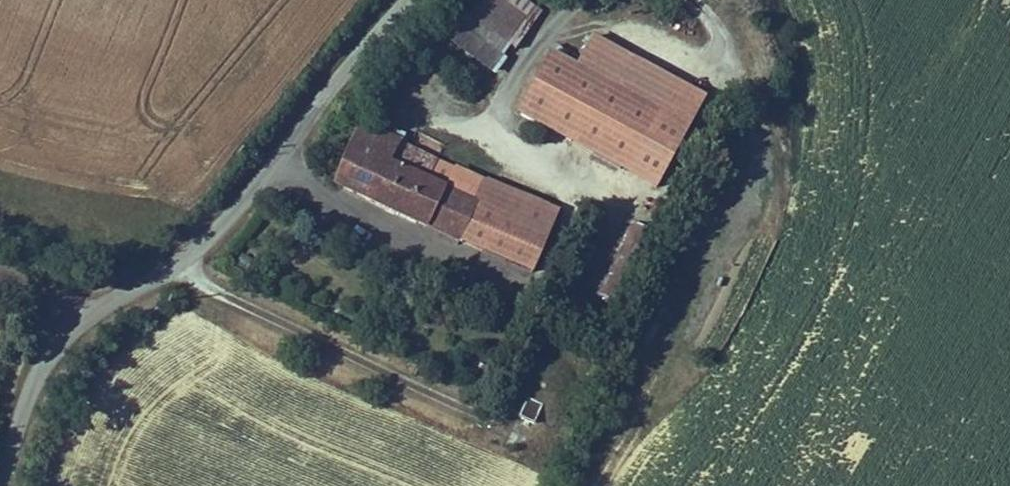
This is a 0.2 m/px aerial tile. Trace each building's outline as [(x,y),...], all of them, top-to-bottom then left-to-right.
[(562,44),(638,82),(609,144),(647,162),(691,72),(577,15),(562,44)] [(503,93),(609,144),(638,82),(562,44),(535,30),(503,93)] [(335,99),(285,162),(481,240),(510,178),(423,144),(426,134),(335,99)] [(510,178),(481,240),(516,254),(544,191),(510,178)] [(605,307),(650,232),(627,218),(582,293),(605,307)]
